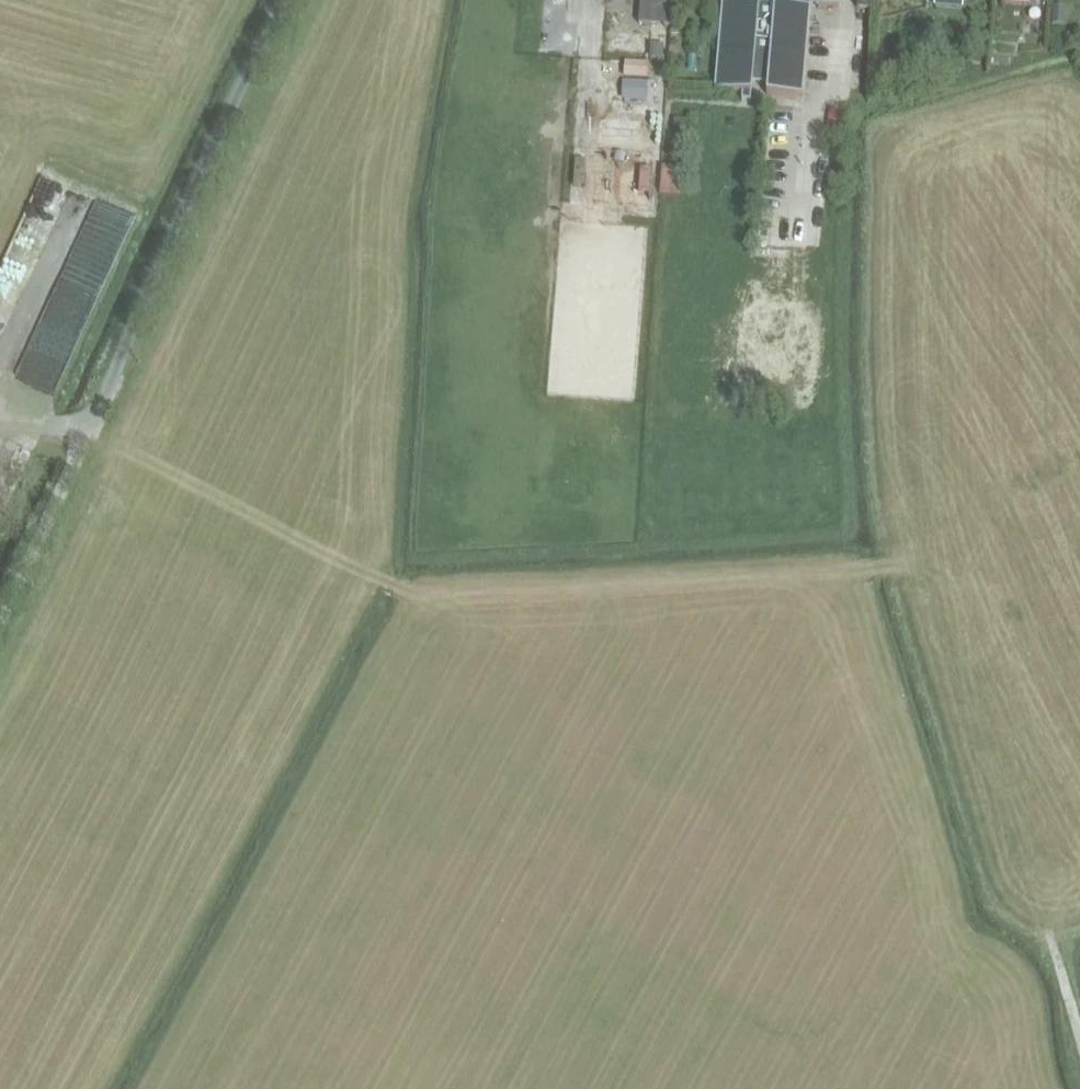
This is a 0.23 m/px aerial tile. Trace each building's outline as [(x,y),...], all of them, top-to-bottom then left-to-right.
[(637,23),(670,25),(672,0),(639,0),(637,23)] [(803,98),(811,4),(838,6),(839,0),(722,0),(722,1),(721,1),(713,90),(741,93),(740,101),(750,102),(751,83),(766,84),(766,95),(803,98)] [(856,8),(869,9),(870,0),(857,0),(856,8)] [(933,6),(962,9),(962,0),(933,0),(933,6)] [(1063,7),(1051,6),(1050,24),(1062,25),(1063,7)] [(627,61),(627,75),(649,76),(649,61),(627,61)] [(622,79),(617,144),(661,147),(666,82),(622,79)] [(790,124),(789,109),(774,110),(775,124),(790,124)]
